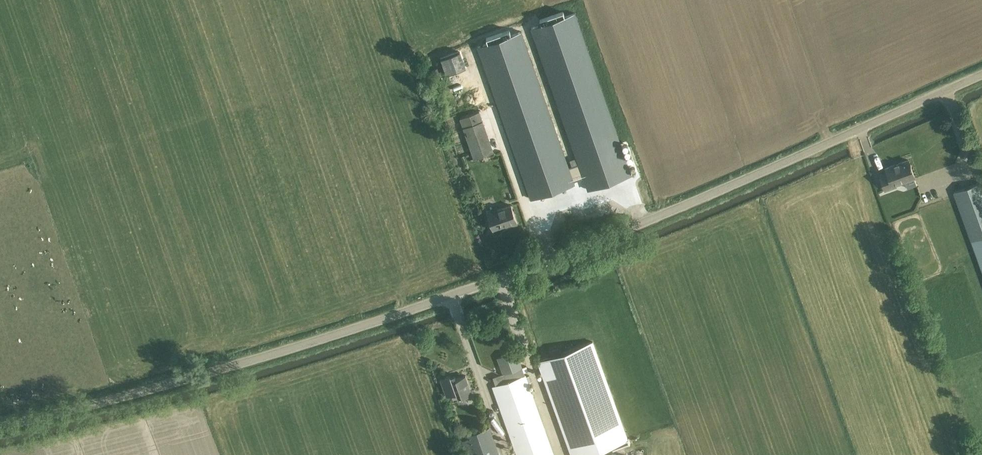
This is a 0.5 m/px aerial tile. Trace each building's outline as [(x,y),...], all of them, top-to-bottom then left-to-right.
[(486,44),(476,47),(529,199),(572,184),(571,182),(581,178),(585,191),(628,175),(572,14),(562,17),(560,13),(537,21),(539,25),(529,29),(576,165),(566,169),(519,32),(509,36),(507,31),(484,39),(486,44)] [(460,53),(442,59),(448,77),(466,71),(460,53)] [(479,111),(460,118),(474,158),(493,152),(488,136),(479,111)] [(887,172),(880,175),(883,184),(885,190),(896,186),(895,184),(905,180),(907,188),(917,185),(914,179),(914,177),(911,166),(911,164),(910,164),(908,160),(886,168),(887,172)] [(954,192),(972,241),(981,270),(981,186),(981,182),(954,192)] [(496,207),(487,210),(493,229),(507,224),(508,227),(518,224),(511,205),(497,210),(496,207)] [(538,361),(572,454),(583,454),(628,439),(593,342),(538,361)] [(493,385),(493,386),(496,396),(518,454),(554,454),(528,383),(526,379),(524,373),(524,372),(522,367),(520,363),(516,351),(497,358),(502,370),(503,369),(504,373),(507,380),(496,384),(493,385)] [(450,375),(440,378),(444,388),(447,396),(456,393),(459,401),(463,399),(463,398),(472,394),(469,385),(465,375),(456,379),(456,377),(455,375),(451,376),(450,375)] [(461,441),(467,454),(500,454),(490,427),(467,435),(468,438),(461,441)]
